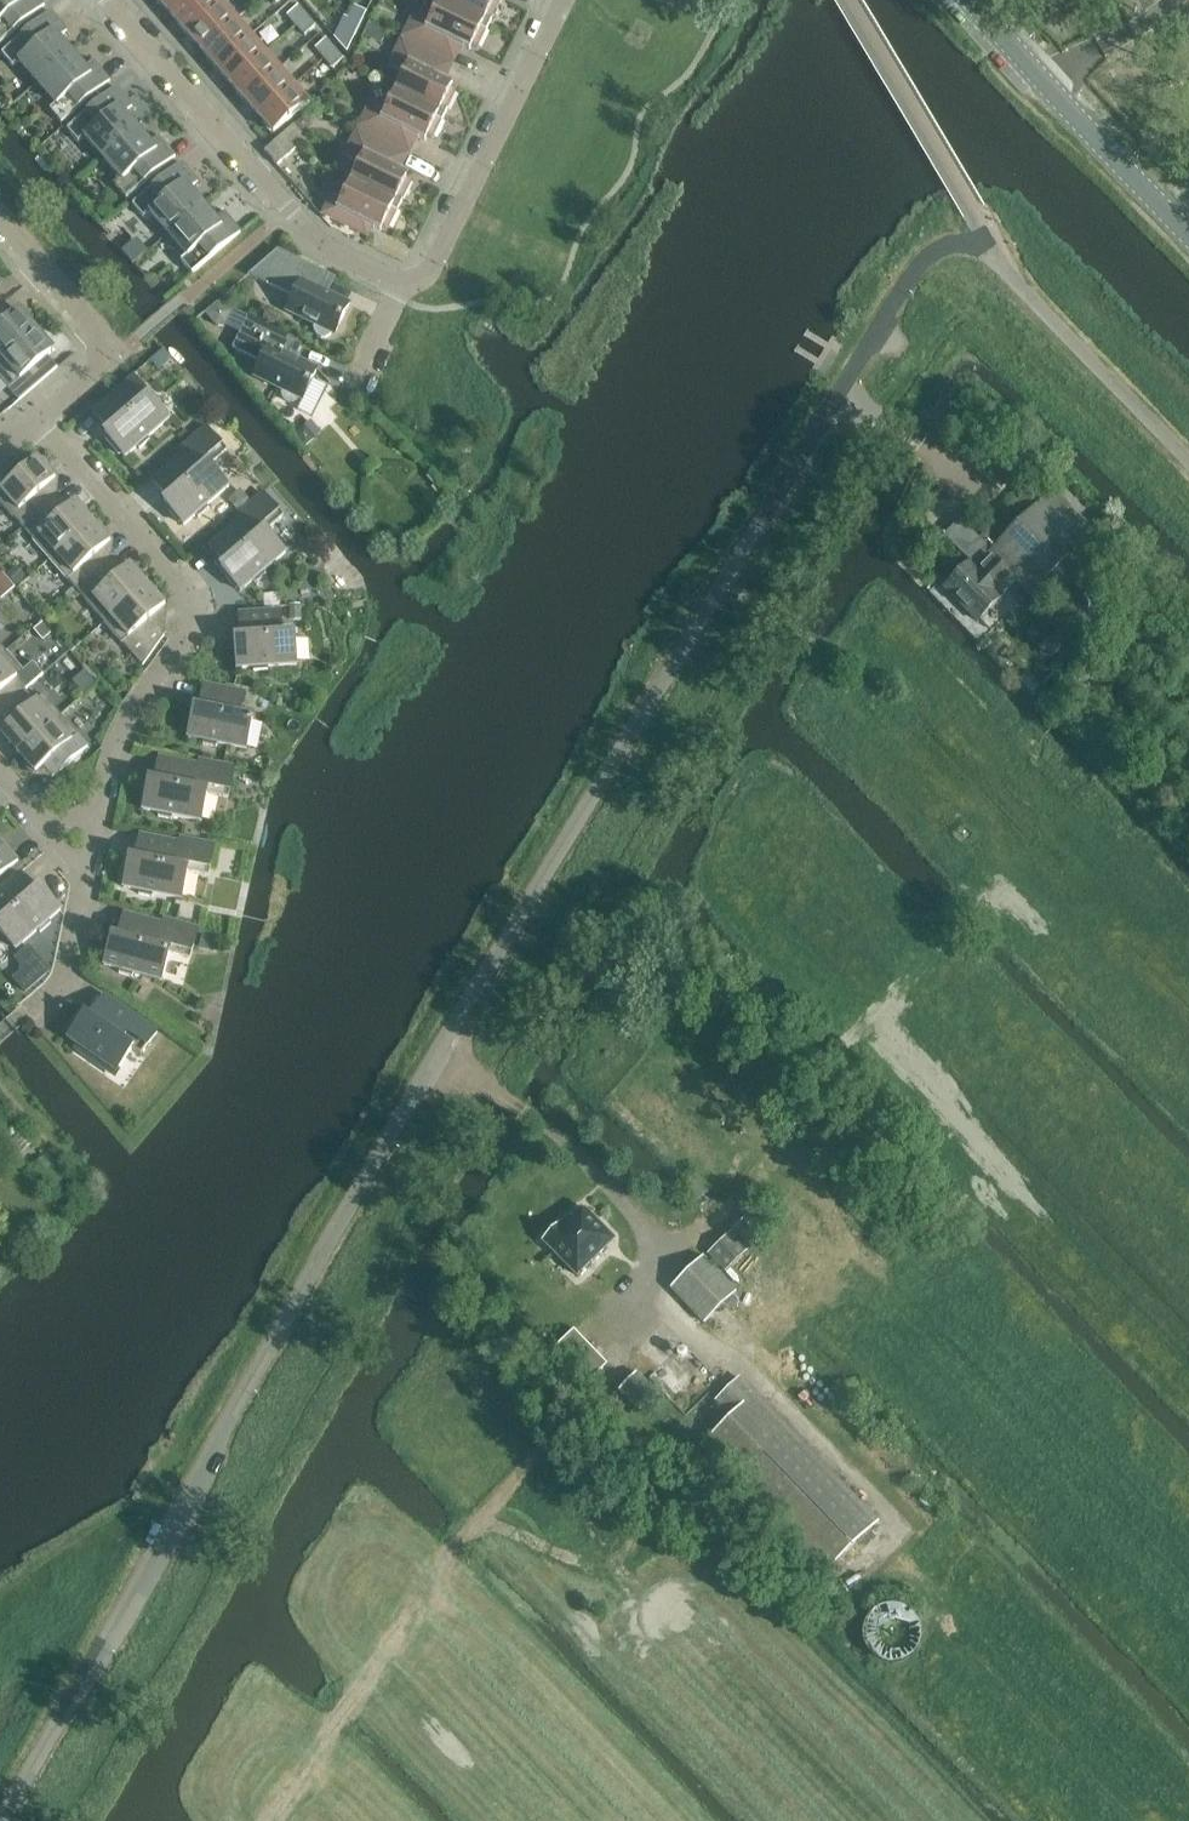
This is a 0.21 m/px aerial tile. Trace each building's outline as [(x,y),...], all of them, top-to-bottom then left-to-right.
[(45,5),(40,0),(0,0),(0,44),(45,5)] [(173,17),(192,0),(159,0),(158,0),(173,17)] [(187,33),(224,1),(223,0),(192,0),(173,17),(187,33)] [(415,10),(401,38),(440,57),(446,44),(453,48),(458,44),(470,50),(472,44),(478,47),(486,30),(489,26),(488,25),(489,24),(440,0),(431,18),(415,10)] [(440,0),(489,24),(492,19),(491,19),(500,2),(496,0),(440,0)] [(187,33),(201,50),(238,18),(224,1),(187,33)] [(354,6),(348,18),(361,24),(367,12),(354,6)] [(287,15),(296,26),(306,17),(298,7),(287,15)] [(13,67),(19,61),(38,83),(72,53),(59,38),(67,31),(50,11),(1,54),(13,67)] [(306,17),(296,26),(305,36),(315,27),(306,17)] [(201,50),(216,66),(252,34),(238,18),(201,50)] [(361,24),(348,18),(343,31),(355,37),(361,24)] [(216,66),(230,83),(267,51),(252,34),(216,66)] [(404,73),(395,91),(444,115),(444,114),(445,114),(447,110),(447,109),(455,92),(450,90),(453,84),(441,78),(441,73),(433,69),(440,57),(401,38),(388,65),(404,73)] [(315,48),(325,59),(335,50),(326,39),(315,48)] [(335,50),(325,59),(333,69),(343,60),(335,50)] [(230,83),(244,99),(281,67),(267,51),(230,83)] [(38,83),(56,104),(50,110),(61,123),(110,81),(93,61),(85,68),(72,53),(38,83)] [(244,99),(258,116),(295,84),(281,67),(244,99)] [(295,84),(258,116),(273,133),(310,101),(295,84)] [(78,143),(85,137),(103,158),(138,128),(125,113),(132,107),(115,87),(67,129),(78,143)] [(370,101),(357,128),(395,147),(402,134),(409,138),(413,135),(425,141),(428,135),(433,137),(441,120),(442,121),(444,116),(444,115),(395,91),(386,109),(370,101)] [(304,117),(294,126),(302,135),(307,131),(308,122),(304,117)] [(264,151),(277,166),(306,140),(294,125),(264,151)] [(103,158),(122,180),(115,185),(127,199),(175,156),(158,137),(151,143),(138,128),(103,158)] [(359,163),(351,181),(400,205),(403,200),(402,200),(411,183),(405,180),(408,175),(397,169),(396,163),(389,160),(395,147),(357,128),(343,155),(359,163)] [(144,218),(150,213),(169,234),(203,204),(190,189),(198,182),(181,163),(132,205),(144,218)] [(400,205),(351,181),(342,199),(332,194),(322,215),(354,231),(357,225),(364,228),(369,225),(380,231),(383,225),(388,228),(397,211),(400,206),(399,206),(400,205)] [(169,234),(187,255),(180,261),(192,274),(241,232),(224,212),(216,219),(203,204),(169,234)] [(286,311),(315,325),(314,332),(319,337),(326,337),(331,333),(334,334),(349,304),(321,290),(329,275),(278,250),(248,275),(249,275),(293,297),(286,311)] [(206,313),(216,326),(226,325),(233,310),(218,302),(206,313)] [(12,315),(3,304),(0,306),(0,361),(37,329),(19,309),(12,315)] [(254,376),(283,390),(283,397),(287,402),(294,403),(299,398),(302,400),(317,369),(289,355),(297,340),(248,316),(232,348),(261,362),(254,376)] [(9,389),(21,379),(31,390),(58,367),(48,356),(55,350),(37,329),(0,361),(0,379),(9,389)] [(105,435),(122,454),(125,458),(137,447),(139,450),(150,440),(148,438),(170,419),(134,377),(93,412),(109,431),(106,434),(105,435)] [(164,503),(181,522),(184,526),(196,515),(198,518),(209,508),(207,506),(229,487),(210,465),(226,451),(206,427),(179,451),(182,454),(152,480),(168,499),(165,502),(164,503)] [(301,430),(296,435),(305,445),(314,438),(307,431),(301,430)] [(23,527),(57,497),(47,486),(56,479),(37,458),(0,490),(0,503),(12,517),(13,516),(23,527)] [(1041,502),(1029,490),(980,539),(988,548),(989,547),(993,552),(990,555),(1017,581),(1016,582),(1031,596),(1094,533),(1053,491),(1041,502)] [(221,569),(238,588),(241,592),(253,581),(255,584),(266,574),(264,572),(286,553),(267,531),(283,516),(263,493),(236,517),(239,520),(209,546),(225,565),(222,568),(221,569)] [(32,539),(49,560),(93,522),(75,502),(67,509),(57,497),(23,527),(32,539)] [(68,580),(78,591),(112,561),(102,550),(110,543),(93,522),(49,560),(67,580),(68,580)] [(989,547),(988,548),(972,564),(971,563),(945,589),(977,622),(1003,596),(1002,595),(1016,582),(1017,581),(990,555),(993,552),(989,547)] [(86,602),(104,623),(148,585),(130,565),(122,572),(112,561),(78,591),(87,602),(86,602)] [(16,585),(0,566),(0,589),(5,595),(16,585)] [(148,585),(104,623),(122,643),(123,643),(143,666),(143,665),(164,636),(157,613),(165,606),(148,585)] [(235,639),(237,664),(237,669),(253,668),(253,672),(268,671),(268,667),(297,665),(294,627),(282,628),(281,611),(239,614),(241,638),(237,639),(237,638),(235,639)] [(1055,634),(1043,643),(1052,655),(1064,646),(1055,634)] [(25,690),(43,674),(34,663),(24,672),(6,652),(0,657),(0,712),(25,690)] [(194,708),(188,737),(203,741),(203,744),(217,747),(218,743),(246,749),(254,713),(241,710),(245,693),(204,685),(199,709),(195,708),(194,708)] [(1081,704),(1097,704),(1097,687),(1082,687),(1081,704)] [(18,752),(61,715),(43,694),(35,701),(25,690),(0,712),(0,716),(8,725),(0,732),(18,752)] [(61,715),(18,752),(35,773),(44,766),(53,777),(88,747),(78,736),(79,735),(61,715)] [(149,780),(144,805),(143,810),(158,813),(158,817),(172,820),(173,816),(201,822),(207,793),(228,798),(234,768),(199,760),(198,765),(159,757),(154,782),(150,781),(150,780),(149,780)] [(129,858),(123,888),(139,891),(138,894),(152,897),(153,894),(182,899),(187,871),(209,875),(215,845),(180,838),(179,843),(140,835),(135,859),(131,858),(129,858)] [(18,860),(1,841),(0,842),(0,876),(18,860)] [(44,890),(41,887),(40,888),(37,891),(20,872),(0,890),(0,909),(2,911),(0,913),(0,931),(16,949),(38,930),(40,933),(51,923),(49,920),(61,910),(44,890)] [(112,936),(104,965),(119,969),(118,973),(132,977),(133,973),(161,981),(169,953),(190,959),(198,929),(163,919),(162,924),(124,914),(117,938),(113,936),(112,936)] [(38,957),(28,965),(29,973),(36,982),(49,970),(38,957)] [(68,1038),(116,1071),(132,1049),(141,1055),(157,1032),(104,995),(89,1017),(85,1014),(68,1038)] [(559,1224),(542,1240),(577,1276),(614,1239),(583,1208),(572,1218),(571,1217),(561,1226),(559,1224)] [(735,1231),(753,1250),(767,1237),(749,1217),(735,1231)] [(710,1254),(726,1271),(748,1252),(732,1234),(710,1254)] [(672,1287),(704,1324),(737,1294),(704,1258),(672,1287)] [(646,1373),(680,1340),(665,1325),(631,1357),(646,1373)] [(556,1347),(590,1383),(607,1365),(574,1330),(556,1347)] [(619,1390),(641,1412),(657,1394),(636,1373),(619,1390)] [(702,1446),(825,1574),(878,1522),(740,1378),(717,1401),(732,1417),(702,1446)] [(864,1624),(863,1637),(867,1649),(877,1658),(889,1662),(902,1660),(913,1653),(919,1642),(920,1629),(916,1617),(907,1608),(894,1604),(881,1606),(871,1613),(864,1624)]
